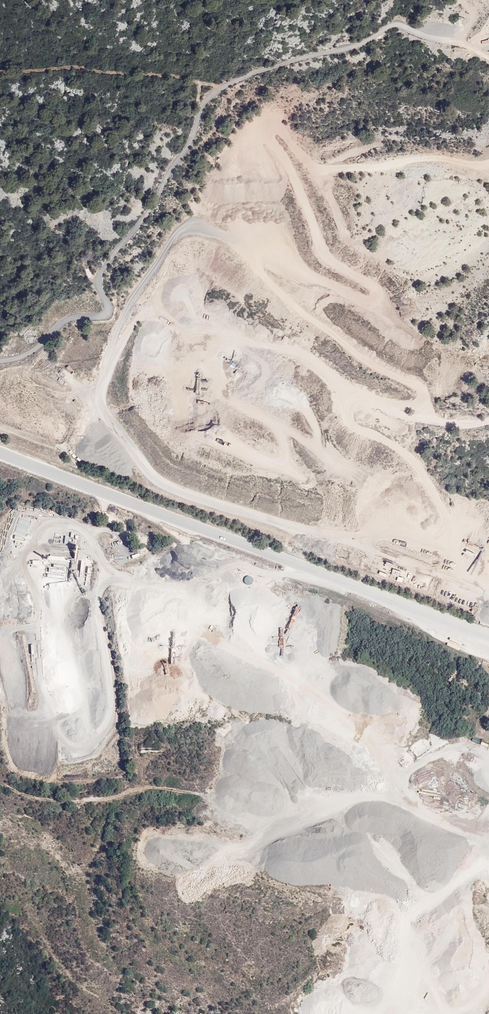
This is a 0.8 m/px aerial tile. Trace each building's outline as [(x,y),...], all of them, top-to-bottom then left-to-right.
[(130,543),(124,545),(125,552),(132,551),(130,543)] [(17,557),(9,557),(10,580),(18,579),(17,557)] [(393,568),(391,574),(398,577),(400,571),(393,568)] [(11,665),(19,664),(17,656),(9,658),(11,665)] [(13,677),(15,685),(23,683),(21,675),(13,677)] [(402,767),(408,762),(404,756),(398,761),(402,767)] [(416,778),(419,785),(429,780),(426,774),(416,778)]
